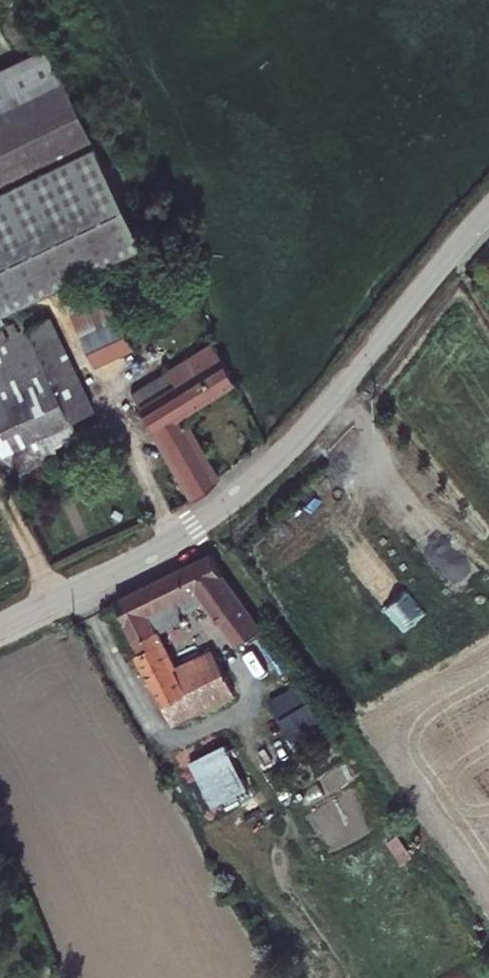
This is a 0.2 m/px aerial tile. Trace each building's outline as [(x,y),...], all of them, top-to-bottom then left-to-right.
[(45,36),(0,58),(0,308),(5,306),(2,300),(141,232),(45,36)] [(109,323),(100,304),(111,299),(101,281),(62,299),(79,336),(109,323)] [(164,330),(153,304),(120,318),(111,299),(100,304),(109,323),(79,336),(92,365),(132,347),(130,343),(164,330)] [(0,335),(0,457),(6,471),(56,450),(51,439),(75,428),(67,412),(93,410),(50,313),(0,335)] [(179,414),(232,382),(233,381),(209,341),(129,392),(153,429),(151,431),(160,445),(193,497),(194,499),(216,481),(216,479),(179,414)] [(215,681),(202,654),(180,666),(163,632),(187,620),(185,614),(202,604),(234,648),(263,630),(224,577),(213,556),(118,602),(143,654),(138,656),(163,707),(215,681)] [(226,676),(212,649),(202,654),(215,681),(226,676)] [(172,726),(235,694),(226,676),(215,681),(163,707),(172,726)] [(249,789),(218,743),(185,765),(213,807),(249,789)] [(320,832),(313,820),(297,827),(304,840),(320,832)]
